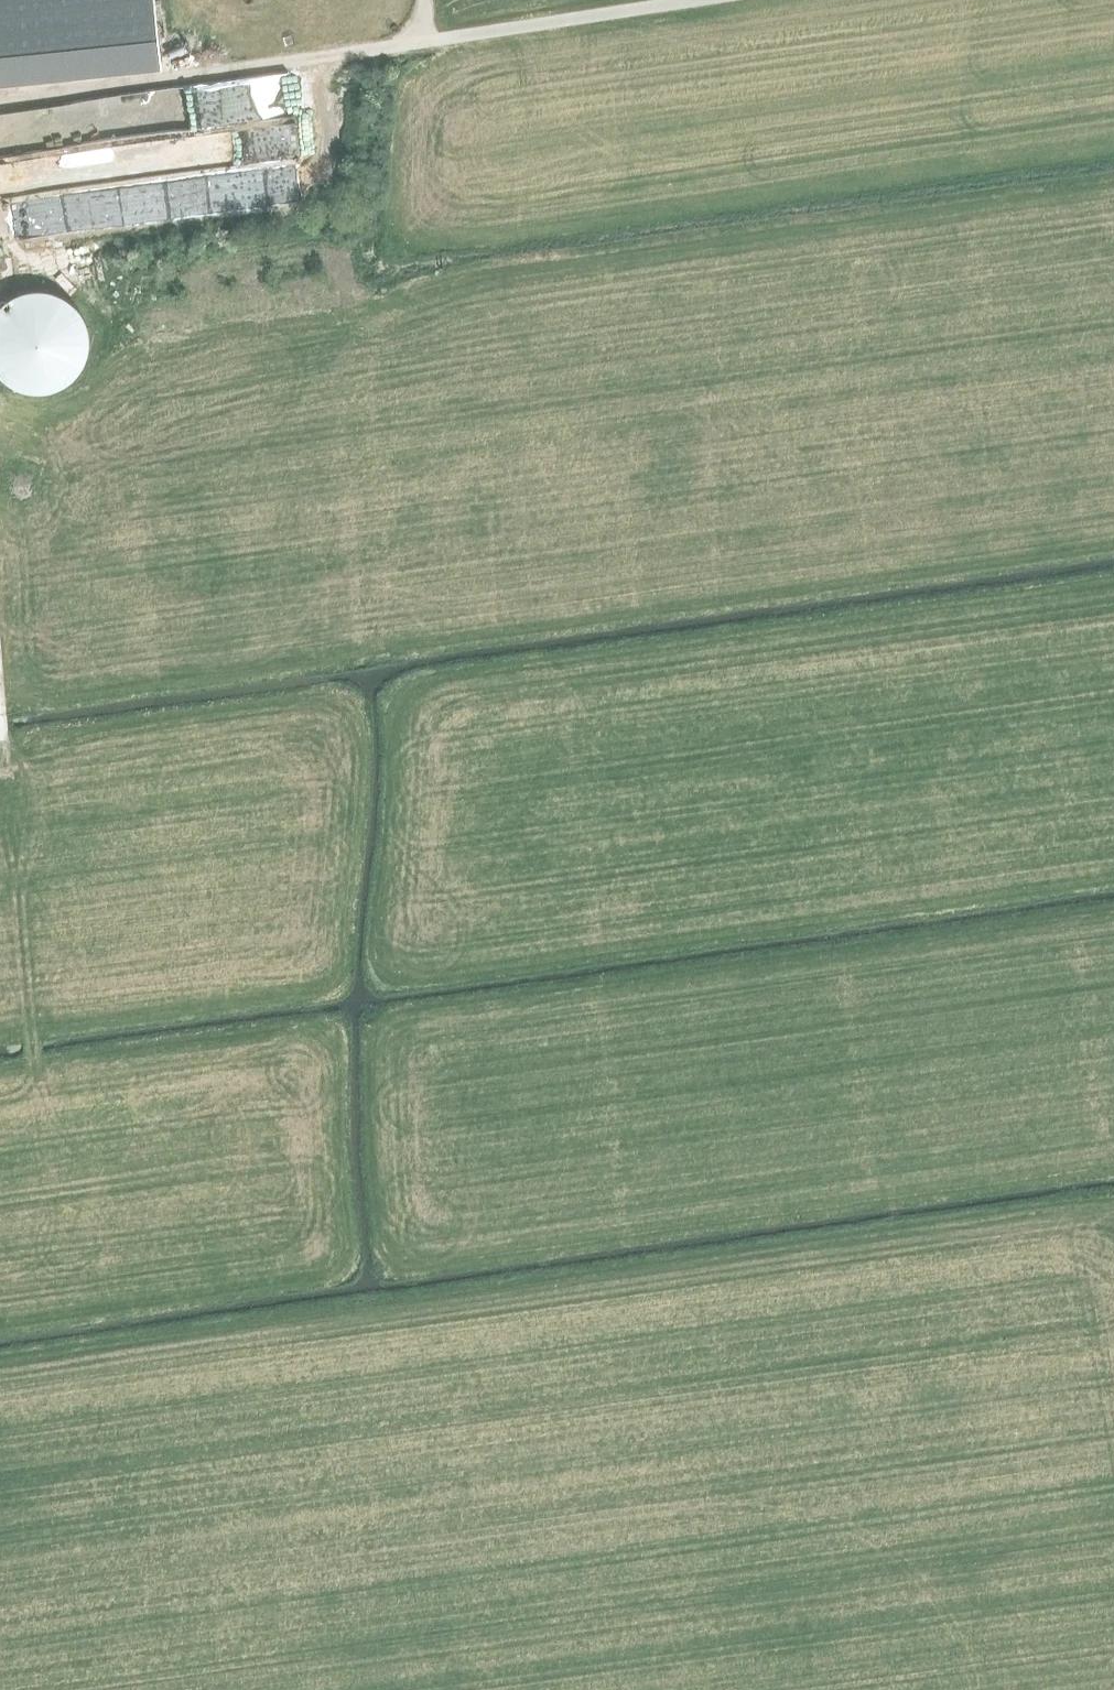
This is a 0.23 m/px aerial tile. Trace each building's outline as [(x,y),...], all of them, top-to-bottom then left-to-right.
[(151,53),(145,0),(0,0),(0,66),(151,53)] [(295,73),(246,72),(245,104),(257,104),(257,109),(294,109),(295,73)] [(75,374),(87,351),(87,333),(82,317),(72,303),(57,294),(40,290),(15,295),(1,305),(0,307),(0,373),(10,382),(27,389),(44,390),(61,384),(75,374)]
